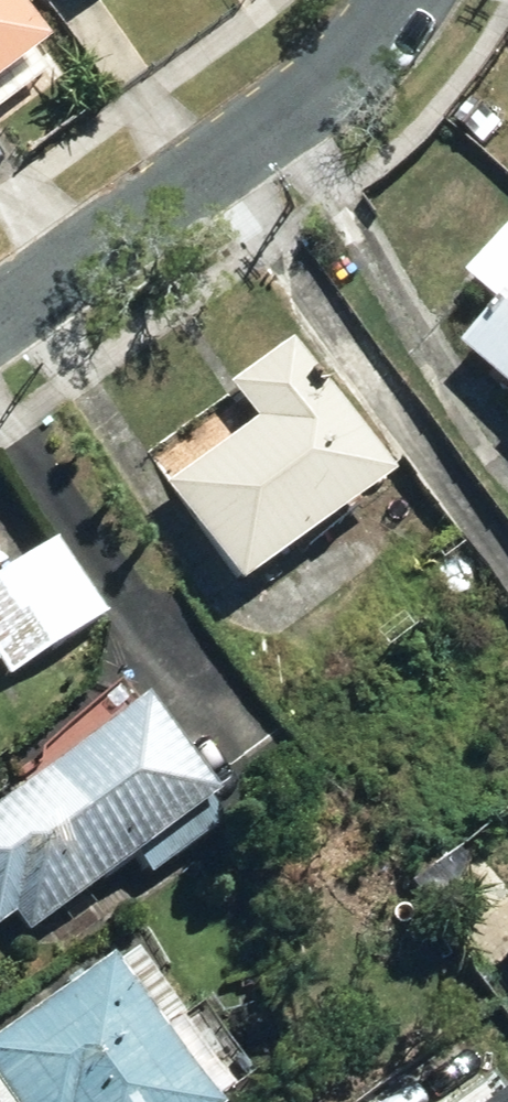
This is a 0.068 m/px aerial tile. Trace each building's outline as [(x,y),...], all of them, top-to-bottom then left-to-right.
[(0,11),(0,86),(35,60),(0,11)] [(465,281),(500,311),(463,352),(507,392),(507,232),(465,281)] [(384,490),(280,345),(215,392),(242,430),(152,495),(229,601),(384,490)] [(0,578),(0,685),(101,624),(53,546),(0,578)] [(128,703),(0,799),(0,932),(1,931),(13,947),(126,862),(148,890),(226,832),(128,703)] [(122,954),(0,1032),(0,1101),(218,1101),(122,954)]
